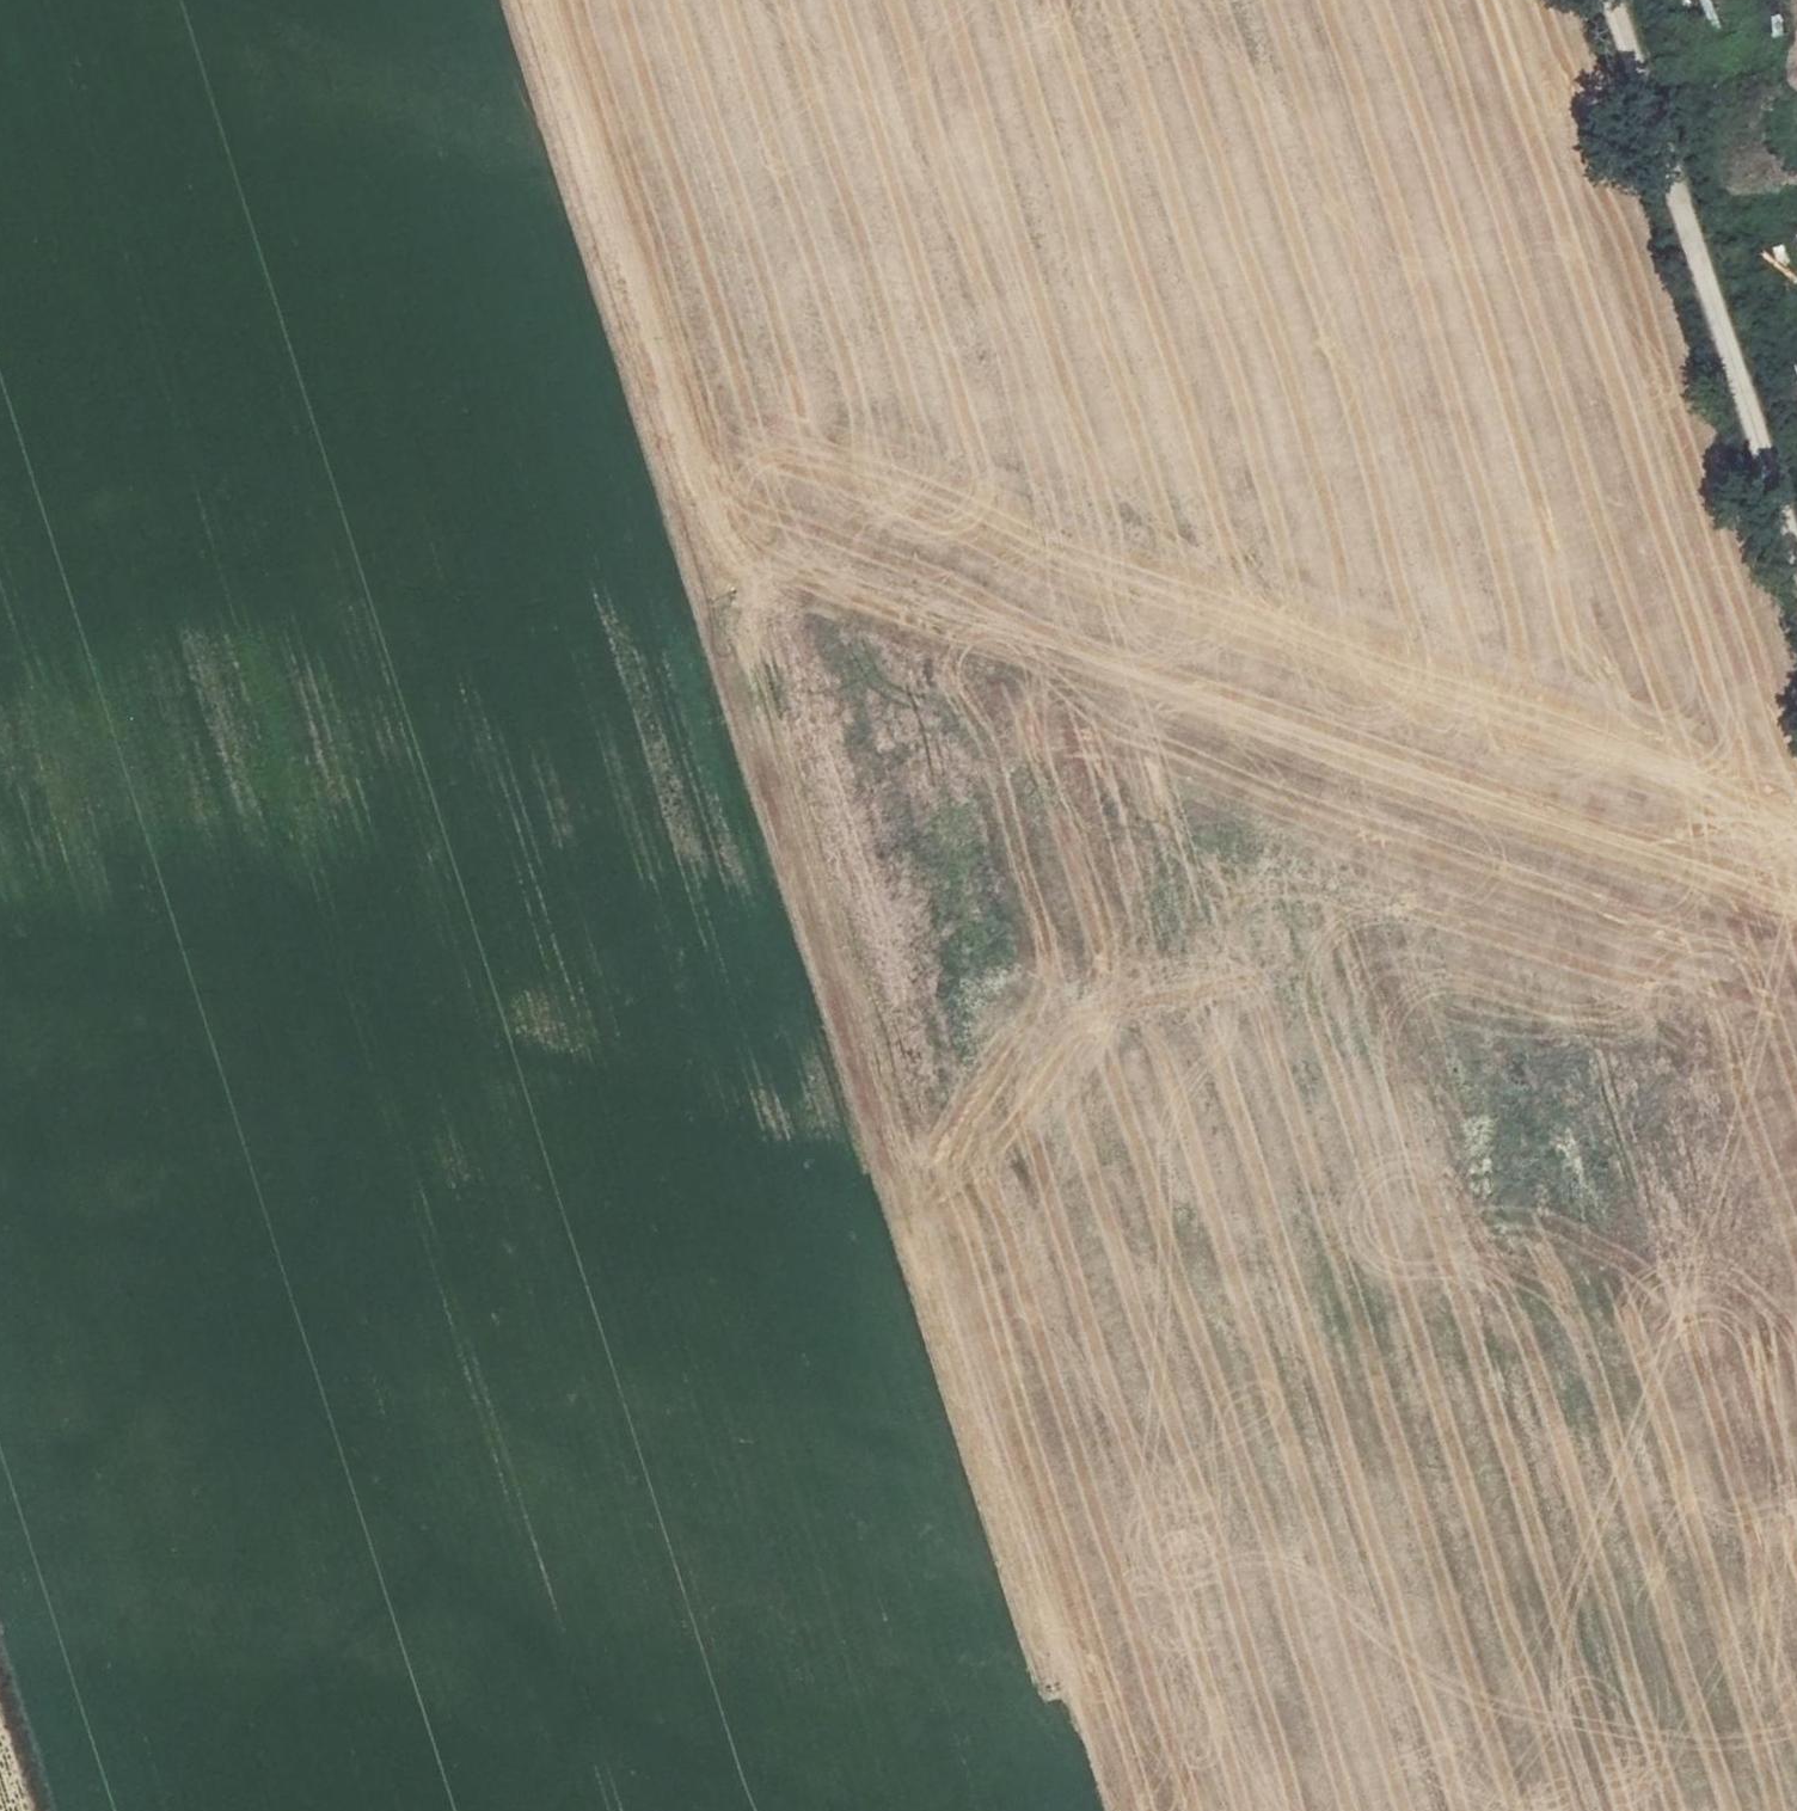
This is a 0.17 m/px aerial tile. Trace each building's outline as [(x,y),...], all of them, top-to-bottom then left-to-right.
[(1727,0),(1703,0),(1712,38),(1734,34),(1727,0)]
